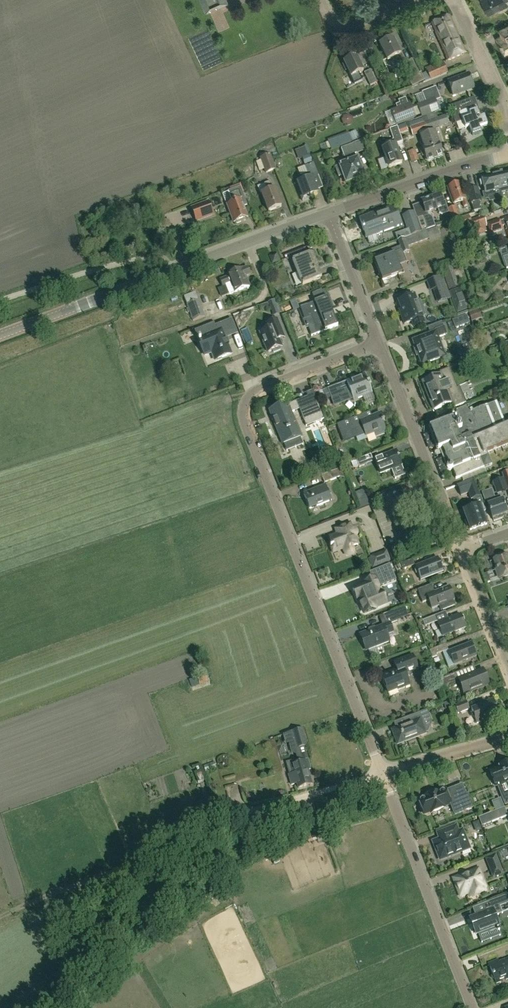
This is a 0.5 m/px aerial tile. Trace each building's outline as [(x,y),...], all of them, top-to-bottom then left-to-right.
[(211,10),(217,7),(214,1),(216,0),(206,0),(211,10)] [(484,5),(482,7),(485,13),(487,13),(488,14),(506,5),(504,1),(506,0),(481,0),(484,5)] [(447,60),(466,52),(450,15),(432,23),(447,60)] [(500,44),(499,45),(504,56),(507,54),(507,26),(499,30),(502,35),(496,37),(500,44)] [(403,59),(392,37),(379,44),(387,60),(394,56),(397,62),(403,59)] [(356,55),(343,62),(344,63),(343,64),(346,71),(347,70),(354,83),(362,79),(359,73),(363,70),(356,55)] [(412,59),(405,62),(411,75),(408,77),(412,86),(424,80),(422,74),(421,72),(419,73),(412,59)] [(443,60),(425,68),(427,72),(430,80),(448,73),(443,60)] [(450,70),(461,67),(459,61),(448,64),(450,70)] [(376,82),(370,69),(364,72),(370,85),(376,82)] [(453,95),(474,88),(469,75),(468,72),(448,80),(453,95)] [(408,104),(405,97),(398,100),(399,103),(395,104),(397,108),(391,111),(396,124),(415,117),(410,103),(408,104)] [(426,102),(430,113),(439,109),(435,98),(426,102)] [(469,113),(464,101),(449,106),(455,122),(462,120),(465,128),(469,127),(472,135),(481,132),(479,128),(488,125),(485,117),(480,118),(477,110),(469,113)] [(422,116),(430,113),(426,102),(418,105),(422,116)] [(427,131),(434,128),(440,126),(436,112),(422,117),(423,118),(427,131)] [(423,118),(409,123),(413,135),(419,133),(420,133),(427,131),(423,118)] [(390,168),(403,163),(396,144),(403,142),(398,126),(390,129),(394,138),(385,141),(388,147),(383,149),(390,168)] [(432,150),(435,158),(443,156),(434,128),(427,131),(432,144),(431,144),(433,150),(432,150)] [(426,161),(435,158),(432,150),(433,150),(431,144),(432,144),(427,131),(420,133),(420,136),(424,146),(419,148),(422,157),(425,156),(426,161)] [(367,132),(360,136),(366,145),(373,141),(367,132)] [(356,154),(364,151),(361,140),(353,143),(353,144),(341,148),(347,164),(341,166),(335,168),(338,177),(345,175),(348,183),(365,176),(358,159),(357,160),(355,154),(356,153),(356,154)] [(411,163),(419,160),(415,149),(407,152),(411,163)] [(276,169),(270,154),(260,158),(266,173),(276,169)] [(317,193),(311,178),(318,176),(314,163),(306,166),(308,173),(300,176),(302,180),(298,182),(301,191),(299,192),(302,201),(312,197),(311,195),(317,193)] [(502,191),(507,190),(507,192),(507,171),(503,172),(503,170),(497,171),(502,191)] [(495,190),(501,188),(497,171),(491,173),(492,175),(481,177),(485,192),(483,193),(485,199),(497,196),(495,190)] [(281,206),(275,189),(273,189),(270,182),(264,184),(267,191),(262,193),(268,211),(281,206)] [(468,205),(460,183),(448,187),(454,204),(462,201),(464,207),(468,205)] [(240,222),(241,220),(247,217),(243,206),(247,204),(243,193),(244,192),(240,184),(229,188),(231,191),(228,191),(232,202),(227,204),(234,222),(235,222),(237,223),(240,222)] [(480,200),(477,188),(469,190),(472,202),(480,200)] [(448,208),(445,201),(443,202),(440,195),(429,199),(429,197),(423,199),(424,201),(423,201),(423,202),(423,204),(419,205),(421,209),(425,208),(426,213),(439,208),(440,212),(444,213),(449,212),(447,208),(448,208)] [(208,201),(191,207),(196,220),(213,214),(208,201)] [(367,238),(369,244),(378,241),(376,234),(402,225),(398,215),(396,216),(392,206),(365,216),(360,218),(365,233),(367,238)] [(452,220),(459,217),(455,206),(448,208),(447,208),(449,212),(452,220)] [(414,211),(402,215),(404,220),(409,236),(422,231),(417,218),(416,216),(414,211)] [(424,215),(417,218),(422,231),(426,230),(435,226),(433,221),(427,224),(424,215)] [(487,231),(485,226),(487,226),(483,215),(471,220),(469,221),(472,231),(474,230),(476,235),(487,231)] [(500,221),(500,220),(487,225),(490,234),(503,229),(502,227),(500,221)] [(384,258),(375,261),(382,280),(402,273),(399,265),(395,254),(403,251),(404,253),(409,251),(408,246),(429,238),(426,231),(426,230),(422,231),(409,236),(398,240),(401,246),(386,251),(388,256),(384,258)] [(220,232),(221,240),(233,239),(233,231),(220,232)] [(302,256),(300,250),(284,256),(287,261),(290,260),(292,260),(293,260),(292,261),(301,284),(304,283),(304,284),(321,277),(312,252),(302,256)] [(227,276),(219,279),(222,286),(226,285),(229,294),(230,294),(249,287),(245,276),(250,274),(247,267),(242,269),(242,268),(227,274),(227,276)] [(442,275),(436,277),(442,292),(448,290),(442,275)] [(455,277),(446,280),(449,289),(459,286),(455,277)] [(459,288),(449,291),(457,313),(467,310),(459,288)] [(415,295),(399,302),(402,310),(400,310),(404,324),(414,320),(416,326),(424,323),(422,317),(426,316),(420,301),(417,302),(415,295)] [(337,297),(339,306),(346,304),(344,296),(337,297)] [(315,302),(301,307),(305,319),(311,316),(318,332),(318,333),(337,325),(327,297),(325,298),(315,302)] [(192,321),(205,316),(198,299),(186,303),(192,321)] [(466,314),(452,320),(455,328),(469,322),(466,314)] [(231,319),(215,326),(216,328),(204,333),(206,338),(199,341),(205,355),(212,352),(215,360),(231,354),(224,335),(236,330),(231,319)] [(279,340),(284,337),(277,319),(267,324),(269,329),(260,332),(268,352),(273,351),(273,353),(281,350),(280,348),(282,347),(279,340)] [(446,356),(439,338),(447,335),(444,327),(443,327),(441,321),(427,326),(430,334),(412,340),(416,351),(415,352),(416,356),(418,356),(422,365),(440,358),(446,356)] [(460,393),(450,368),(440,372),(441,374),(423,381),(434,410),(452,403),(454,408),(466,403),(462,392),(460,393)] [(375,399),(365,374),(327,388),(332,399),(341,395),(340,394),(350,390),(354,399),(363,396),(365,403),(375,399)] [(299,409),(306,426),(324,419),(317,404),(311,407),(307,397),(296,402),(299,409)] [(299,436),(290,413),(299,409),(296,402),(287,405),(287,403),(270,410),(283,442),(299,436)] [(497,402),(473,411),(473,410),(472,411),(469,405),(456,411),(459,417),(430,428),(440,455),(445,453),(449,465),(448,466),(449,468),(451,469),(453,469),(456,478),(492,464),(488,453),(507,445),(507,423),(506,424),(497,402)] [(386,414),(393,409),(390,405),(383,410),(386,414)] [(358,415),(337,424),(344,441),(365,433),(366,435),(373,432),(375,436),(386,431),(382,422),(384,421),(380,412),(372,416),(360,420),(358,415)] [(395,450),(375,458),(380,472),(392,468),(400,464),(401,464),(395,450)] [(359,466),(374,461),(371,453),(356,459),(359,466)] [(322,476),(325,483),(340,477),(337,470),(322,476)] [(503,477),(492,481),(496,493),(507,490),(503,477)] [(474,480),(457,486),(461,496),(468,493),(471,499),(472,498),(479,495),(474,480)] [(309,508),(331,500),(325,484),(303,493),(309,508)] [(503,518),(502,515),(507,513),(503,500),(501,500),(499,495),(495,496),(492,489),(482,492),(485,501),(486,501),(488,505),(492,518),(493,518),(494,521),(503,518)] [(476,507),(464,511),(470,530),(487,524),(482,512),(480,505),(476,507)] [(363,521),(366,534),(375,532),(371,519),(363,521)] [(355,547),(354,546),(357,545),(354,535),(356,534),(353,528),(351,529),(349,524),(335,529),(337,534),(329,537),(332,544),(329,545),(332,552),(337,551),(336,550),(342,548),(343,553),(344,554),(345,555),(346,556),(347,556),(349,556),(350,556),(351,556),(352,555),(354,554),(355,552),(355,550),(355,549),(355,547)] [(372,568),(391,562),(390,561),(391,560),(387,550),(370,557),(368,558),(372,568)] [(507,555),(494,559),(501,578),(507,575),(507,559),(507,555)] [(421,580),(443,571),(437,557),(415,566),(421,580)] [(402,569),(415,565),(412,559),(400,564),(402,569)] [(375,578),(365,582),(364,583),(364,584),(353,588),(363,613),(374,609),(374,608),(386,603),(382,591),(381,592),(378,586),(395,579),(389,565),(379,569),(382,575),(375,578)] [(488,574),(491,582),(499,580),(497,572),(488,574)] [(434,592),(431,584),(418,589),(423,602),(428,600),(431,608),(439,605),(441,610),(455,604),(453,600),(455,599),(449,586),(434,592)] [(382,625),(360,634),(363,642),(366,651),(369,650),(372,658),(379,655),(375,646),(390,640),(389,638),(388,634),(394,632),(391,623),(397,621),(397,620),(409,616),(406,610),(405,606),(394,610),(382,615),(386,624),(382,625)] [(443,636),(465,627),(460,614),(437,623),(443,636)] [(425,626),(437,621),(434,615),(422,620),(425,626)] [(476,655),(471,642),(448,651),(454,664),(476,655)] [(432,657),(437,655),(436,654),(448,649),(445,643),(429,649),(432,657)] [(397,689),(410,684),(404,671),(417,666),(412,654),(394,661),(397,669),(381,675),(388,692),(397,688),(397,689)] [(465,692),(487,683),(482,670),(459,679),(465,692)] [(444,677),(441,678),(440,678),(443,686),(456,681),(453,673),(444,677)] [(207,674),(199,676),(201,683),(209,680),(207,674)] [(477,723),(499,714),(493,698),(471,707),(477,723)] [(458,713),(469,709),(466,700),(454,705),(455,706),(452,707),(455,714),(458,713)] [(396,728),(392,729),(397,743),(425,733),(420,719),(429,715),(427,709),(403,718),(405,724),(396,728)] [(293,760),(286,762),(289,774),(291,784),(297,783),(298,788),(312,784),(308,771),(311,770),(304,746),(307,745),(303,728),(297,730),(292,731),(298,754),(300,761),(293,763),(293,760)] [(505,804),(507,803),(507,762),(500,766),(500,767),(490,772),(495,786),(497,785),(502,796),(505,804)] [(236,808),(247,805),(241,785),(230,788),(236,808)] [(459,804),(452,788),(445,791),(445,789),(438,792),(438,791),(424,797),(425,798),(418,801),(424,814),(430,812),(431,813),(445,807),(444,806),(450,804),(451,807),(459,804)] [(459,797),(464,810),(473,807),(468,793),(459,797)] [(503,807),(501,800),(493,803),(496,811),(503,807)] [(504,807),(489,814),(492,822),(507,816),(504,807)] [(507,830),(507,828),(504,818),(489,824),(493,836),(507,830)] [(480,820),(475,822),(479,831),(484,829),(480,820)] [(456,825),(437,833),(439,838),(431,841),(439,861),(471,849),(463,828),(458,830),(456,825)] [(329,838),(325,826),(310,831),(313,839),(316,837),(318,842),(329,838)] [(493,878),(504,873),(496,853),(485,858),(493,878)] [(469,898),(486,892),(484,886),(477,869),(455,877),(461,895),(466,893),(469,898)] [(470,918),(476,934),(478,934),(497,926),(499,925),(495,916),(499,914),(497,911),(502,910),(500,907),(507,903),(507,894),(482,905),(485,912),(475,916),(470,918)] [(499,961),(498,959),(488,963),(496,983),(500,981),(499,979),(505,976),(506,979),(507,978),(507,958),(499,961)]
